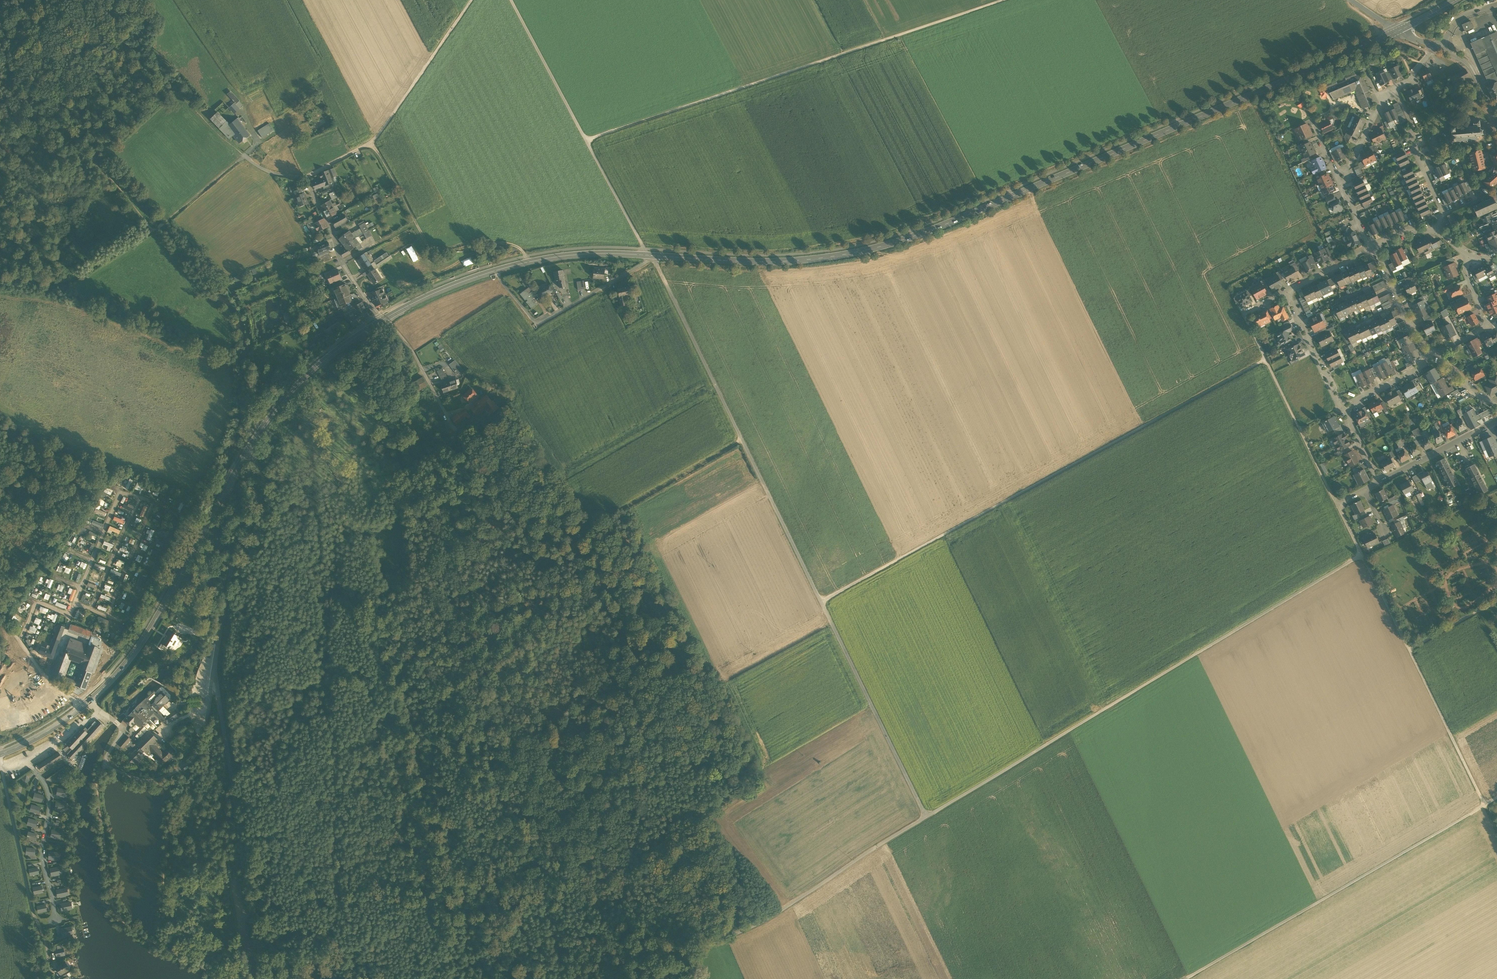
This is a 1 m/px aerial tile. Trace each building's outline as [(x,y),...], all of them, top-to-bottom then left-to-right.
[(1462,25),(1465,32),(1474,28),(1471,21),(1462,25)] [(1496,78),(1496,73),(1496,71),(1496,32),(1481,39),(1486,50),(1476,55),(1488,82),(1491,81),(1496,78)] [(1473,49),(1476,55),(1486,50),(1481,39),(1470,43),(1473,49)] [(1394,78),(1394,79),(1403,75),(1399,67),(1391,71),(1394,78)] [(1424,78),(1425,82),(1426,82),(1432,79),(1428,69),(1425,70),(1424,70),(1421,71),(1424,78)] [(1461,83),(1465,92),(1472,88),(1473,88),(1473,87),(1469,78),(1470,77),(1465,69),(1462,71),(1449,78),(1454,87),(1461,83)] [(1344,81),(1337,84),(1327,88),(1328,94),(1330,93),(1334,100),(1351,93),(1350,92),(1354,91),(1355,90),(1356,92),(1355,92),(1357,95),(1356,95),(1362,108),(1370,107),(1371,108),(1373,104),(1368,92),(1370,88),(1367,87),(1362,74),(1357,76),(1346,80),(1346,82),(1344,81)] [(1377,77),(1381,86),(1389,82),(1389,81),(1385,74),(1377,77)] [(1433,81),(1435,85),(1439,83),(1440,83),(1447,79),(1444,74),(1442,76),(1438,78),(1433,81)] [(1491,95),(1496,91),(1496,88),(1496,87),(1496,82),(1490,86),(1487,87),(1491,95)] [(1408,93),(1412,103),(1415,101),(1416,100),(1420,98),(1421,97),(1418,92),(1417,90),(1417,89),(1408,93)] [(226,94),(232,100),(236,104),(238,102),(239,102),(229,92),(226,94)] [(236,104),(232,100),(226,105),(228,107),(234,114),(240,108),(236,104)] [(220,115),(228,107),(226,105),(223,102),(214,110),(217,112),(220,115)] [(1395,109),(1389,111),(1394,121),(1399,118),(1398,115),(1396,113),(1395,110),(1395,109)] [(1388,123),(1394,121),(1389,111),(1383,114),(1387,121),(1388,123)] [(217,112),(210,119),(219,129),(226,122),(220,115),(217,112)] [(1355,117),(1353,123),(1362,127),(1365,122),(1359,119),(1355,117)] [(237,119),(229,125),(226,127),(233,135),(239,143),(249,135),(244,129),(237,119)] [(1320,124),(1324,133),(1330,130),(1331,130),(1332,129),(1332,128),(1332,127),(1331,127),(1328,121),(1326,122),(1320,124)] [(1456,142),(1457,145),(1461,144),(1460,141),(1463,141),(1463,142),(1468,142),(1468,141),(1471,140),(1471,141),(1471,140),(1474,140),(1474,141),(1475,141),(1475,140),(1478,140),(1478,137),(1480,136),(1481,137),(1481,136),(1482,134),(1483,135),(1484,134),(1483,134),(1482,131),(1483,130),(1482,130),(1480,129),(1480,128),(1479,121),(1480,121),(1479,121),(1473,121),(1473,122),(1473,127),(1470,127),(1470,126),(1469,126),(1469,127),(1466,127),(1466,126),(1462,127),(1462,128),(1459,128),(1459,125),(1455,125),(1455,128),(1451,128),(1451,133),(1451,134),(1449,134),(1450,137),(1452,137),(1452,138),(1452,143),(1456,142)] [(228,139),(233,135),(226,127),(229,125),(226,122),(219,129),(228,139)] [(1353,123),(1350,128),(1360,133),(1362,127),(1353,123)] [(1295,129),(1300,140),(1302,139),(1310,135),(1312,135),(1307,124),(1295,129)] [(257,131),(262,138),(270,133),(269,131),(265,126),(257,131)] [(1357,138),(1360,133),(1350,128),(1348,133),(1352,135),(1357,138)] [(1371,135),(1375,144),(1385,139),(1382,132),(1381,130),(1371,135)] [(1300,147),(1303,152),(1312,148),(1310,142),(1300,147)] [(1342,149),(1341,149),(1341,148),(1339,145),(1331,149),(1333,152),(1333,151),(1334,153),(1333,153),(1337,160),(1337,161),(1346,157),(1344,154),(1342,149)] [(1315,153),(1312,148),(1303,152),(1305,157),(1306,158),(1309,156),(1315,153)] [(1371,151),(1366,153),(1370,162),(1376,160),(1373,154),(1371,150),(1371,151)] [(1469,154),(1473,172),(1486,169),(1481,150),(1469,154)] [(1395,156),(1398,162),(1407,157),(1405,152),(1404,152),(1399,154),(1395,156)] [(1490,190),(1493,187),(1492,186),(1496,182),(1496,152),(1491,154),(1490,155),(1494,165),(1494,167),(1493,167),(1492,173),(1492,175),(1483,182),(1490,190)] [(1365,165),(1370,162),(1366,153),(1361,156),(1363,161),(1365,165)] [(1313,173),(1315,173),(1317,172),(1323,170),(1325,168),(1322,162),(1323,162),(1321,157),(1318,158),(1312,161),(1313,163),(1315,167),(1313,169),(1312,170),(1313,173)] [(1410,163),(1407,157),(1398,162),(1400,167),(1404,166),(1409,163),(1410,163)] [(1445,164),(1439,167),(1444,176),(1449,174),(1445,164)] [(1362,174),(1362,173),(1361,171),(1360,168),(1359,165),(1353,168),(1355,170),(1356,173),(1357,176),(1358,178),(1363,176),(1362,174)] [(1438,179),(1444,176),(1439,167),(1434,169),(1436,174),(1438,179)] [(328,171),(331,178),(338,175),(334,169),(328,171)] [(1402,173),(1404,179),(1414,174),(1411,169),(1406,171),(1402,173)] [(1325,175),(1324,173),(1323,170),(1317,172),(1318,175),(1319,178),(1325,175)] [(312,183),(315,190),(323,187),(326,185),(332,183),(333,183),(331,178),(328,171),(321,174),(322,175),(320,175),(321,178),(322,177),(323,179),(312,183)] [(1317,179),(1320,184),(1331,179),(1329,176),(1328,177),(1327,174),(1325,175),(1319,178),(1317,179)] [(1416,180),(1414,174),(1404,179),(1407,184),(1416,180)] [(1320,184),(1322,190),(1332,185),(1331,183),(1332,182),(1331,179),(1320,184)] [(1353,184),(1356,190),(1365,186),(1363,180),(1358,182),(1353,184)] [(1419,185),(1416,180),(1407,184),(1409,189),(1419,185)] [(1464,182),(1458,185),(1463,195),(1468,192),(1466,187),(1464,182)] [(291,192),(295,191),(294,190),(291,191),(290,188),(297,185),(298,186),(299,188),(301,187),(301,185),(297,184),(289,187),(291,192)] [(295,191),(297,197),(304,194),(302,187),(301,187),(299,188),(298,186),(297,185),(290,188),(291,191),(294,190),(295,191)] [(1333,185),(1332,185),(1322,190),(1325,195),(1327,194),(1333,191),(1335,191),(1333,188),(1335,188),(1333,185)] [(1421,190),(1419,185),(1409,189),(1412,195),(1421,191),(1421,190)] [(1457,197),(1463,195),(1458,185),(1453,188),(1454,189),(1457,197)] [(1356,190),(1358,195),(1368,191),(1365,186),(1356,190)] [(1458,199),(1457,197),(1454,189),(1448,192),(1453,202),(1458,199)] [(1358,195),(1361,201),(1370,196),(1368,191),(1358,195)] [(1421,191),(1412,195),(1411,195),(1414,201),(1423,196),(1421,191)] [(1447,204),(1453,202),(1448,192),(1443,195),(1445,199),(1447,204)] [(308,203),(304,194),(297,197),(299,202),(304,205),(308,203)] [(1336,201),(1333,195),(1328,197),(1326,198),(1328,203),(1330,204),(1331,203),(1336,201)] [(1373,202),(1370,196),(1361,201),(1364,206),(1369,204),(1373,202)] [(1426,202),(1423,196),(1414,201),(1416,206),(1426,202)] [(1478,217),(1496,208),(1496,206),(1493,198),(1486,201),(1481,203),(1473,207),(1478,217)] [(1331,203),(1335,213),(1339,211),(1340,211),(1342,211),(1342,209),(1343,209),(1338,200),(1336,201),(1331,203)] [(321,206),(324,211),(333,207),(332,204),(330,201),(321,206)] [(1428,207),(1426,202),(1416,206),(1419,211),(1428,207)] [(336,211),(333,207),(324,211),(325,212),(328,218),(337,213),(336,211)] [(1431,212),(1428,207),(1419,211),(1421,217),(1422,216),(1425,215),(1431,213),(1431,212)] [(1395,211),(1390,214),(1394,224),(1399,221),(1396,213),(1395,211)] [(1401,211),(1396,213),(1399,221),(1400,223),(1406,220),(1403,215),(1401,211)] [(1489,224),(1491,223),(1496,220),(1496,214),(1496,211),(1485,215),(1489,224)] [(1390,214),(1384,217),(1389,226),(1394,224),(1390,214)] [(1447,216),(1453,229),(1458,227),(1453,214),(1447,216)] [(333,221),(336,227),(341,224),(348,221),(347,220),(345,215),(333,221)] [(1384,217),(1379,219),(1383,229),(1389,226),(1384,217)] [(317,228),(318,231),(326,227),(328,226),(325,219),(322,220),(322,222),(316,225),(315,225),(315,226),(317,228)] [(1373,222),(1374,223),(1378,231),(1383,229),(1379,219),(1373,222)] [(1379,233),(1378,231),(1374,223),(1369,226),(1371,230),(1373,235),(1373,236),(1379,233)] [(361,228),(364,234),(370,230),(368,228),(366,225),(361,228)] [(1342,230),(1345,237),(1347,236),(1347,235),(1350,233),(1348,227),(1347,228),(1342,230)] [(361,228),(351,233),(355,238),(358,237),(364,234),(361,228)] [(364,234),(367,239),(372,235),(370,230),(364,234)] [(345,246),(345,245),(350,241),(355,238),(351,233),(349,231),(344,235),(345,236),(340,240),(345,246)] [(1489,241),(1496,238),(1496,231),(1495,231),(1495,232),(1493,232),(1486,235),(1489,241)] [(1346,242),(1348,247),(1351,245),(1352,247),(1360,243),(1354,232),(1350,233),(1347,235),(1347,236),(1349,241),(1346,242)] [(1416,245),(1419,253),(1424,251),(1423,250),(1427,248),(1429,251),(1433,249),(1431,244),(1428,238),(1425,240),(1424,237),(1420,239),(1421,241),(1418,242),(1418,244),(1416,245)] [(355,238),(350,241),(355,247),(356,246),(359,250),(362,247),(359,243),(355,238)] [(1492,249),(1496,246),(1496,238),(1489,241),(1492,249)] [(353,249),(355,247),(350,241),(345,245),(346,247),(345,248),(346,250),(347,249),(349,252),(353,249)] [(1431,244),(1433,249),(1440,246),(1439,245),(1438,241),(1437,241),(1431,244)] [(317,247),(320,253),(328,250),(331,249),(328,243),(317,247)] [(1395,251),(1396,253),(1401,262),(1407,259),(1405,256),(1403,250),(1402,248),(1395,251)] [(350,253),(349,252),(347,249),(346,250),(341,252),(342,256),(343,257),(350,253)] [(1318,261),(1320,264),(1323,262),(1326,261),(1329,259),(1328,257),(1324,249),(1321,250),(1319,250),(1318,252),(1315,253),(1317,258),(1319,260),(1318,261)] [(331,258),(329,253),(328,250),(320,253),(321,256),(323,255),(325,261),(331,258)] [(364,254),(371,265),(372,264),(375,262),(374,261),(370,253),(368,255),(366,252),(364,254)] [(1402,264),(1401,262),(1396,253),(1390,256),(1393,262),(1395,267),(1396,267),(1402,264)] [(357,258),(364,269),(371,265),(364,254),(357,258)] [(389,256),(386,258),(383,260),(377,265),(373,267),(375,269),(375,270),(379,268),(392,258),(390,255),(389,256)] [(1310,259),(1313,264),(1316,263),(1311,255),(1307,257),(1308,259),(1310,259)] [(1401,262),(1402,264),(1403,267),(1410,263),(1407,255),(1405,256),(1407,259),(1401,262)] [(1302,264),(1306,272),(1315,268),(1313,264),(1310,259),(1308,259),(1308,260),(1305,261),(1306,262),(1302,264)] [(1368,264),(1372,272),(1377,270),(1375,266),(1373,261),(1368,264)] [(1293,267),(1296,272),(1299,270),(1295,262),(1290,265),(1292,268),(1293,267)] [(1388,265),(1392,272),(1396,270),(1397,269),(1396,267),(1395,267),(1393,262),(1388,265)] [(388,267),(385,263),(371,272),(372,273),(369,275),(368,274),(362,278),(368,289),(375,284),(375,283),(378,281),(378,282),(385,277),(381,272),(388,267)] [(1446,274),(1448,279),(1458,275),(1454,266),(1456,265),(1455,263),(1444,268),(1447,274),(1446,274)] [(1368,264),(1363,267),(1367,276),(1368,277),(1373,275),(1372,272),(1368,264)] [(1476,275),(1478,278),(1483,276),(1487,274),(1484,269),(1483,265),(1473,270),(1476,275)] [(1362,266),(1357,268),(1362,278),(1362,279),(1367,276),(1363,267),(1362,266)] [(1490,266),(1484,269),(1487,274),(1489,277),(1489,278),(1494,275),(1495,275),(1492,271),(1490,266)] [(1287,277),(1289,282),(1295,279),(1294,278),(1298,276),(1296,272),(1293,267),(1292,268),(1284,273),(1287,277)] [(1357,267),(1352,269),(1357,280),(1362,278),(1357,268),(1357,267)] [(593,278),(598,278),(598,277),(604,278),(605,274),(605,269),(594,268),(593,278)] [(1352,269),(1347,272),(1351,282),(1352,282),(1357,280),(1352,269)] [(327,274),(330,282),(341,278),(338,270),(334,272),(334,271),(327,274)] [(558,280),(560,288),(566,287),(563,274),(564,274),(564,271),(563,271),(563,270),(554,272),(555,281),(558,280)] [(1346,271),(1341,273),(1347,284),(1351,282),(1347,272),(1346,271)] [(1347,284),(1341,273),(1335,277),(1337,282),(1339,286),(1340,288),(1340,287),(1340,286),(1346,283),(1346,284),(1347,284)] [(1268,281),(1273,290),(1283,285),(1281,281),(1278,275),(1268,281)] [(1327,280),(1322,283),(1327,293),(1333,291),(1332,290),(1331,287),(1327,280)] [(585,289),(584,281),(577,282),(578,290),(585,289)] [(1405,288),(1408,294),(1416,290),(1413,282),(1407,285),(1404,286),(1404,288),(1405,288)] [(1322,283),(1317,285),(1322,296),(1327,293),(1322,283)] [(1252,289),(1258,299),(1267,293),(1265,289),(1262,284),(1252,289)] [(342,286),(335,289),(338,297),(349,293),(349,292),(350,291),(348,286),(345,285),(342,286)] [(539,289),(543,298),(547,296),(547,294),(552,292),(550,287),(549,285),(539,289)] [(1312,286),(1307,289),(1312,300),(1317,297),(1317,298),(1322,296),(1317,285),(1312,287),(1312,286)] [(617,289),(619,298),(625,296),(630,295),(628,286),(617,289)] [(1449,290),(1452,298),(1458,295),(1460,295),(1460,294),(1462,293),(1459,286),(1453,288),(1449,290)] [(370,294),(373,300),(385,295),(382,289),(377,291),(370,294)] [(1307,302),(1312,300),(1307,289),(1302,291),(1304,296),(1305,299),(1307,301),(1307,302)] [(528,302),(532,308),(536,304),(532,299),(533,297),(530,293),(529,294),(526,290),(520,294),(527,302),(526,302),(527,303),(528,302)] [(1241,305),(1242,307),(1252,302),(1250,296),(1247,291),(1246,291),(1240,295),(1240,296),(1237,298),(1241,305)] [(1375,291),(1370,293),(1375,304),(1380,301),(1375,291)] [(338,297),(337,298),(340,306),(347,303),(350,302),(349,298),(350,295),(349,293),(338,297)] [(1364,294),(1364,295),(1370,306),(1375,304),(1370,293),(1365,295),(1364,294)] [(1489,303),(1496,300),(1496,293),(1495,294),(1489,296),(1487,297),(1489,303)] [(387,300),(385,295),(373,300),(376,306),(382,303),(387,301),(387,300)] [(1359,297),(1364,307),(1369,305),(1370,306),(1364,295),(1359,297)] [(1359,297),(1354,299),(1359,309),(1359,310),(1364,307),(1359,297)] [(1354,298),(1349,301),(1354,311),(1359,309),(1354,299),(1354,298)] [(1457,309),(1459,314),(1471,309),(1466,299),(1465,299),(1457,303),(1455,304),(1455,305),(1456,304),(1458,309),(1457,309)] [(1489,310),(1496,306),(1496,302),(1496,300),(1489,303),(1486,304),(1489,310)] [(1349,301),(1344,303),(1349,314),(1354,311),(1349,301)] [(1391,306),(1389,301),(1387,302),(1384,303),(1381,305),(1384,309),(1391,306)] [(1413,306),(1415,312),(1425,307),(1423,301),(1422,301),(1416,304),(1413,306)] [(348,306),(351,310),(354,308),(359,305),(358,302),(353,304),(348,306)] [(352,322),(354,325),(370,316),(363,303),(360,305),(359,305),(354,308),(357,313),(355,314),(355,315),(350,318),(352,321),(352,322)] [(1344,303),(1339,306),(1344,316),(1349,314),(1344,303)] [(1281,317),(1282,321),(1288,318),(1283,308),(1279,310),(1278,306),(1271,309),(1271,310),(1275,319),(1281,317)] [(1339,319),(1344,316),(1339,306),(1334,308),(1335,311),(1338,316),(1339,319)] [(1489,310),(1491,315),(1493,315),(1496,313),(1496,306),(1489,310)] [(1428,313),(1425,307),(1415,312),(1418,318),(1422,316),(1422,317),(1429,314),(1428,313)] [(1440,312),(1443,318),(1449,315),(1446,309),(1443,311),(1440,312)] [(1253,318),(1257,326),(1263,323),(1264,324),(1270,321),(1269,319),(1266,313),(1264,314),(1263,313),(1253,318)] [(1387,315),(1387,316),(1392,326),(1397,323),(1392,313),(1387,315)] [(1426,320),(1432,317),(1430,313),(1428,313),(1429,314),(1422,317),(1424,321),(1426,320)] [(1467,318),(1472,326),(1479,322),(1477,320),(1474,314),(1473,314),(1467,318)] [(1309,320),(1312,326),(1322,321),(1320,315),(1317,317),(1311,319),(1309,320)] [(1392,327),(1392,326),(1387,316),(1382,319),(1387,329),(1392,327)] [(1382,332),(1387,329),(1382,319),(1377,321),(1377,320),(1382,332)] [(1382,332),(1377,320),(1372,322),(1372,323),(1377,333),(1382,331),(1382,332)] [(1325,327),(1322,321),(1312,326),(1315,332),(1316,331),(1321,329),(1325,327)] [(1422,326),(1426,334),(1432,332),(1436,330),(1431,322),(1431,321),(1427,323),(1422,326)] [(1372,335),(1377,333),(1372,323),(1367,325),(1371,335),(1372,335)] [(1366,337),(1371,335),(1367,325),(1366,324),(1361,326),(1366,337)] [(1450,324),(1441,328),(1446,339),(1455,334),(1450,324)] [(1362,339),(1366,337),(1361,326),(1356,329),(1361,338),(1362,339)] [(331,330),(330,328),(324,331),(329,339),(335,336),(331,330)] [(1356,341),(1361,338),(1356,329),(1356,328),(1351,330),(1356,341)] [(1281,342),(1282,345),(1291,340),(1290,338),(1292,337),(1289,332),(1288,329),(1285,331),(1277,335),(1278,337),(1278,339),(1279,341),(1281,342)] [(1352,343),(1356,341),(1351,330),(1347,332),(1346,333),(1351,343),(1352,343)] [(1317,338),(1321,346),(1327,343),(1328,344),(1334,341),(1329,332),(1326,333),(1317,338)] [(1484,341),(1487,345),(1492,342),(1493,341),(1490,337),(1488,332),(1481,336),(1483,338),(1482,339),(1483,340),(1484,341)] [(1346,333),(1342,334),(1347,345),(1351,343),(1346,333)] [(1399,340),(1402,347),(1412,342),(1409,335),(1404,338),(1399,340)] [(1468,349),(1471,353),(1472,352),(1467,345),(1475,341),(1480,350),(1484,348),(1478,337),(1465,344),(1468,349)] [(1471,353),(1473,357),(1481,352),(1480,350),(1475,341),(1467,345),(1472,352),(1471,353)] [(1405,351),(1407,354),(1416,350),(1412,342),(1402,347),(1404,351),(1405,351)] [(1288,350),(1290,355),(1302,349),(1299,344),(1293,347),(1287,350),(1288,350)] [(1305,355),(1302,349),(1290,355),(1292,360),(1293,360),(1298,358),(1305,355)] [(1326,355),(1329,361),(1339,356),(1337,350),(1333,352),(1327,355),(1326,355)] [(1419,357),(1416,350),(1407,354),(1411,362),(1414,360),(1416,360),(1415,359),(1419,357)] [(1342,362),(1339,356),(1329,361),(1332,367),(1338,364),(1342,362)] [(459,370),(460,371),(463,369),(455,360),(453,362),(455,365),(459,370)] [(1372,365),(1373,367),(1375,371),(1376,371),(1375,368),(1381,365),(1379,362),(1372,365)] [(1386,362),(1381,365),(1386,376),(1388,374),(1391,372),(1390,370),(1387,365),(1386,362)] [(1380,379),(1386,376),(1381,365),(1375,368),(1376,371),(1378,376),(1380,379)] [(1465,374),(1471,371),(1474,370),(1471,366),(1463,370),(1465,374)] [(1474,377),(1475,380),(1482,377),(1481,375),(1482,373),(1483,373),(1483,371),(1483,370),(1481,369),(1480,367),(1476,369),(1474,370),(1471,371),(1472,375),(1472,376),(1473,377),(1474,377)] [(1425,373),(1431,384),(1433,383),(1440,379),(1435,368),(1425,373)] [(1351,374),(1353,377),(1356,376),(1362,373),(1360,369),(1351,374)] [(1368,370),(1362,373),(1367,384),(1374,381),(1373,380),(1369,372),(1368,370)] [(1361,387),(1367,384),(1362,373),(1356,376),(1359,381),(1361,386),(1361,387)] [(1490,394),(1495,391),(1496,392),(1496,376),(1496,375),(1489,380),(1492,385),(1486,389),(1490,394)] [(412,383),(417,391),(423,388),(428,385),(424,377),(412,383)] [(1433,383),(1438,391),(1446,386),(1442,378),(1440,379),(1433,383)] [(456,380),(448,382),(451,390),(458,387),(456,380)] [(444,392),(451,390),(448,382),(441,385),(444,392)] [(1402,388),(1406,397),(1407,396),(1410,395),(1411,395),(1413,394),(1418,392),(1415,387),(1413,382),(1410,384),(1409,384),(1409,386),(1406,385),(1405,385),(1405,387),(1402,388)] [(1448,388),(1446,386),(1438,391),(1441,397),(1453,390),(1451,386),(1448,388)] [(463,395),(469,403),(478,395),(471,388),(463,395)] [(1389,405),(1391,405),(1400,400),(1400,399),(1396,392),(1395,391),(1385,396),(1388,401),(1387,402),(1389,405)] [(489,411),(496,406),(487,395),(480,400),(487,408),(489,411)] [(471,408),(477,416),(487,408),(480,400),(471,408)] [(1368,405),(1373,413),(1377,411),(1377,412),(1383,409),(1381,405),(1379,401),(1376,403),(1375,401),(1368,405)] [(1476,421),(1478,419),(1476,415),(1473,409),(1463,414),(1463,415),(1471,430),(1478,426),(1476,421)] [(1479,414),(1481,419),(1491,413),(1489,410),(1488,409),(1479,414)] [(465,410),(459,414),(463,419),(469,414),(465,410)] [(1362,422),(1363,423),(1369,420),(1367,416),(1364,410),(1363,411),(1361,412),(1361,413),(1359,414),(1358,414),(1355,415),(1357,420),(1357,421),(1357,423),(1359,423),(1362,422)] [(463,420),(463,419),(459,414),(453,419),(456,424),(463,420)] [(1322,423),(1327,432),(1333,429),(1339,426),(1334,417),(1322,423)] [(1455,422),(1460,432),(1466,429),(1461,419),(1455,422)] [(1441,423),(1438,424),(1437,422),(1434,424),(1437,429),(1440,428),(1442,432),(1445,431),(1443,428),(1442,425),(1441,423)] [(1336,434),(1337,434),(1342,431),(1343,431),(1340,425),(1339,426),(1333,429),(1336,434)] [(1445,431),(1448,438),(1455,435),(1450,425),(1443,428),(1445,431)] [(1412,431),(1414,435),(1417,442),(1420,440),(1422,439),(1424,439),(1420,432),(1418,428),(1412,431)] [(1423,431),(1420,432),(1424,439),(1426,437),(1428,440),(1431,439),(1425,428),(1422,430),(1423,431)] [(1432,434),(1437,444),(1443,441),(1438,431),(1432,434)] [(1333,439),(1336,445),(1347,439),(1346,438),(1347,438),(1344,433),(1338,436),(1333,439)] [(1423,445),(1425,450),(1432,447),(1428,440),(1426,437),(1424,439),(1422,439),(1420,440),(1423,445)] [(1485,446),(1487,450),(1496,446),(1492,437),(1483,440),(1485,446)] [(1347,441),(1347,439),(1336,445),(1339,451),(1343,449),(1350,445),(1349,444),(1350,444),(1348,440),(1347,441)] [(1409,446),(1414,456),(1420,453),(1417,448),(1415,443),(1411,445),(1410,444),(1408,445),(1409,446)] [(1496,446),(1487,450),(1490,457),(1496,454),(1496,449),(1496,446)] [(1398,460),(1400,464),(1408,459),(1403,449),(1397,452),(1400,459),(1398,460)] [(1344,455),(1350,466),(1358,462),(1352,451),(1351,451),(1345,455),(1344,455)] [(1437,463),(1450,488),(1458,484),(1445,458),(1437,463)] [(1382,463),(1386,471),(1395,466),(1391,459),(1382,463)] [(1323,463),(1320,464),(1325,474),(1328,472),(1323,463)] [(1466,469),(1480,495),(1488,491),(1474,465),(1466,469)] [(1352,470),(1355,475),(1361,471),(1359,466),(1352,470)] [(1356,479),(1359,485),(1369,480),(1364,470),(1361,471),(1355,475),(1356,478),(1356,479)] [(1420,475),(1425,485),(1426,485),(1432,481),(1427,472),(1420,475)] [(1412,477),(1415,483),(1420,480),(1418,474),(1412,477)] [(135,488),(141,491),(144,485),(138,482),(135,488)] [(1400,486),(1405,494),(1413,490),(1409,482),(1400,486)] [(1377,497),(1380,502),(1387,498),(1385,493),(1384,493),(1382,490),(1379,492),(1379,493),(1377,494),(1378,496),(1377,497)] [(1399,498),(1394,500),(1389,503),(1391,506),(1393,505),(1393,506),(1401,502),(1400,499),(1399,498)] [(1356,515),(1358,514),(1364,511),(1359,501),(1352,505),(1354,508),(1353,509),(1356,515)] [(1384,510),(1389,520),(1398,516),(1393,506),(1393,505),(1391,506),(1384,510)] [(1360,522),(1363,528),(1373,524),(1369,517),(1364,519),(1360,521),(1360,522)] [(102,528),(105,520),(100,518),(97,526),(102,528)] [(1405,533),(1403,528),(1399,521),(1395,524),(1391,525),(1397,537),(1405,533)] [(119,534),(120,530),(110,525),(108,529),(119,534)] [(146,539),(150,540),(154,530),(151,529),(146,539)] [(90,530),(88,533),(92,535),(91,538),(95,540),(98,534),(90,530)] [(157,534),(166,538),(168,534),(159,530),(157,534)] [(1364,539),(1367,547),(1379,542),(1375,534),(1364,539)] [(160,544),(162,545),(164,543),(159,541),(159,539),(156,537),(154,541),(157,542),(156,545),(159,547),(160,544)] [(110,551),(113,544),(104,540),(103,544),(108,546),(106,550),(110,551)] [(129,551),(126,550),(127,546),(121,545),(119,553),(129,554),(129,551)] [(78,580),(81,577),(74,571),(71,573),(78,580)] [(138,591),(144,577),(139,575),(133,588),(138,591)] [(90,603),(90,601),(88,600),(89,594),(83,592),(80,601),(90,603)] [(69,603),(71,604),(72,601),(64,598),(62,604),(68,606),(69,603)] [(26,611),(28,607),(23,604),(18,610),(21,612),(23,609),(26,611)] [(74,617),(77,618),(78,616),(82,618),(85,612),(78,609),(74,617)] [(52,614),(50,618),(53,619),(52,621),(55,622),(58,614),(55,613),(55,615),(52,614)] [(58,625),(50,646),(48,652),(54,654),(64,627),(58,625)] [(92,632),(75,626),(73,631),(69,629),(68,632),(89,639),(92,632)] [(99,636),(102,629),(96,626),(92,634),(99,636)] [(162,643),(171,649),(175,643),(177,645),(181,639),(169,631),(162,643)] [(77,662),(81,664),(88,645),(70,638),(63,657),(69,659),(70,658),(77,660),(77,662)] [(91,638),(88,645),(97,648),(99,641),(91,638)] [(53,658),(54,654),(48,652),(50,646),(48,645),(46,649),(41,647),(39,653),(53,658)] [(81,664),(93,668),(100,649),(97,648),(88,645),(81,664)] [(63,676),(69,659),(63,657),(59,655),(51,677),(61,680),(63,676)] [(90,675),(93,668),(81,664),(78,671),(80,672),(90,675)] [(73,685),(85,689),(90,675),(80,672),(78,671),(75,680),(73,685)] [(161,692),(157,695),(154,692),(147,698),(157,709),(158,710),(163,706),(165,703),(168,699),(161,692)] [(148,718),(154,712),(157,709),(147,698),(146,698),(137,706),(148,718)] [(140,727),(148,718),(137,706),(128,716),(135,722),(140,727)] [(170,713),(163,706),(158,710),(160,712),(165,717),(167,715),(170,713)] [(167,715),(171,721),(174,719),(179,716),(175,710),(170,713),(167,715)] [(165,717),(160,712),(157,715),(160,718),(166,724),(171,721),(167,715),(165,717)] [(131,726),(135,722),(128,716),(124,720),(131,726)] [(76,746),(81,750),(103,725),(99,721),(97,723),(94,727),(87,734),(76,746)] [(85,728),(83,730),(87,734),(94,727),(92,725),(87,730),(85,728)] [(67,744),(68,745),(70,747),(71,748),(73,749),(76,746),(87,734),(83,730),(81,728),(67,744)] [(141,748),(144,751),(156,740),(156,739),(149,732),(137,744),(141,748)] [(120,743),(123,746),(130,739),(127,736),(120,743)] [(156,740),(144,751),(145,752),(149,755),(152,753),(157,747),(160,744),(156,740)] [(69,757),(72,760),(76,755),(81,750),(76,746),(73,749),(71,748),(70,747),(69,748),(70,749),(66,753),(67,753),(68,755),(67,755),(68,757),(69,757)] [(152,753),(162,764),(175,753),(169,748),(163,754),(157,747),(152,753)] [(139,758),(145,752),(144,751),(141,748),(137,752),(136,750),(132,755),(130,753),(126,758),(133,764),(134,763),(136,764),(140,760),(139,758)] [(38,766),(41,771),(54,763),(62,758),(61,757),(58,752),(47,759),(38,766)] [(29,780),(26,775),(21,778),(25,783),(29,780)] [(68,790),(58,788),(57,795),(61,796),(64,797),(64,796),(66,796),(67,793),(68,790)] [(66,804),(56,802),(55,809),(59,809),(59,810),(62,811),(62,810),(64,810),(65,807),(66,804)] [(62,831),(52,830),(51,837),(55,837),(55,838),(58,838),(60,838),(61,835),(62,831)] [(60,867),(50,869),(52,875),(56,874),(56,875),(59,874),(61,873),(60,870),(61,870),(60,867)] [(66,888),(56,890),(58,897),(62,896),(65,896),(65,895),(67,895),(66,892),(67,892),(66,888)] [(70,902),(60,904),(62,911),(66,910),(69,910),(69,909),(71,909),(70,906),(71,905),(70,902)] [(71,927),(61,929),(62,936),(66,935),(70,935),(70,934),(72,934),(71,931),(71,927)] [(55,950),(56,957),(65,955),(63,948),(62,948),(57,949),(55,950)] [(59,974),(60,974),(65,971),(69,969),(68,968),(66,970),(63,964),(65,963),(65,962),(56,967),(56,968),(56,967),(60,973),(59,974)]
